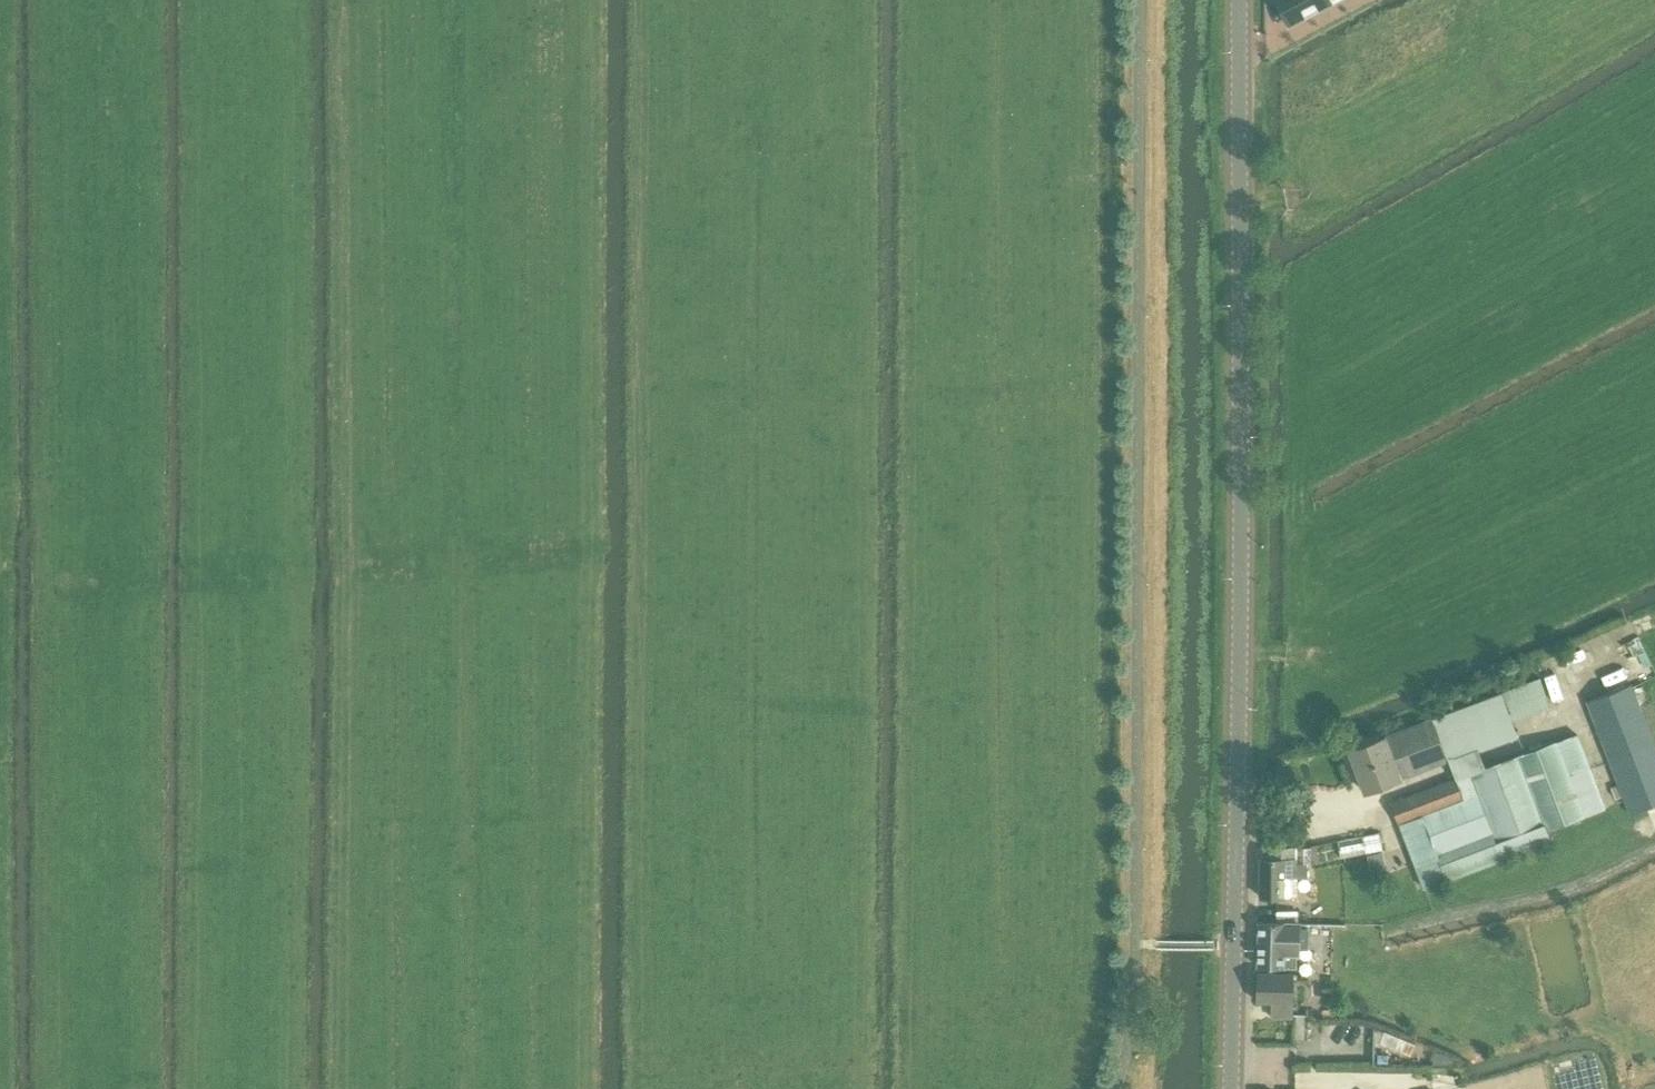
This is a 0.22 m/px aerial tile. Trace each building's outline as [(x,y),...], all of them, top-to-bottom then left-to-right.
[(1289,25),(1337,0),(1276,0),(1289,25)] [(1517,734),(1512,720),(1550,706),(1540,678),(1349,750),(1365,791),(1517,734)] [(1654,806),(1654,743),(1632,684),(1586,702),(1630,816),(1654,806)] [(1605,808),(1577,732),(1391,803),(1423,888),(1550,840),(1546,830),(1605,808)] [(1296,864),(1296,847),(1267,847),(1267,858),(1261,858),(1261,897),(1284,897),(1285,878),(1295,878),(1295,864),(1296,864)] [(1307,864),(1296,864),(1295,864),(1295,878),(1307,878),(1307,864)] [(1298,923),(1260,921),(1259,966),(1297,968),(1298,948),(1307,949),(1308,930),(1298,930),(1298,923)] [(1292,1014),(1293,972),(1258,971),(1257,996),(1274,996),(1274,1013),(1292,1014)]
